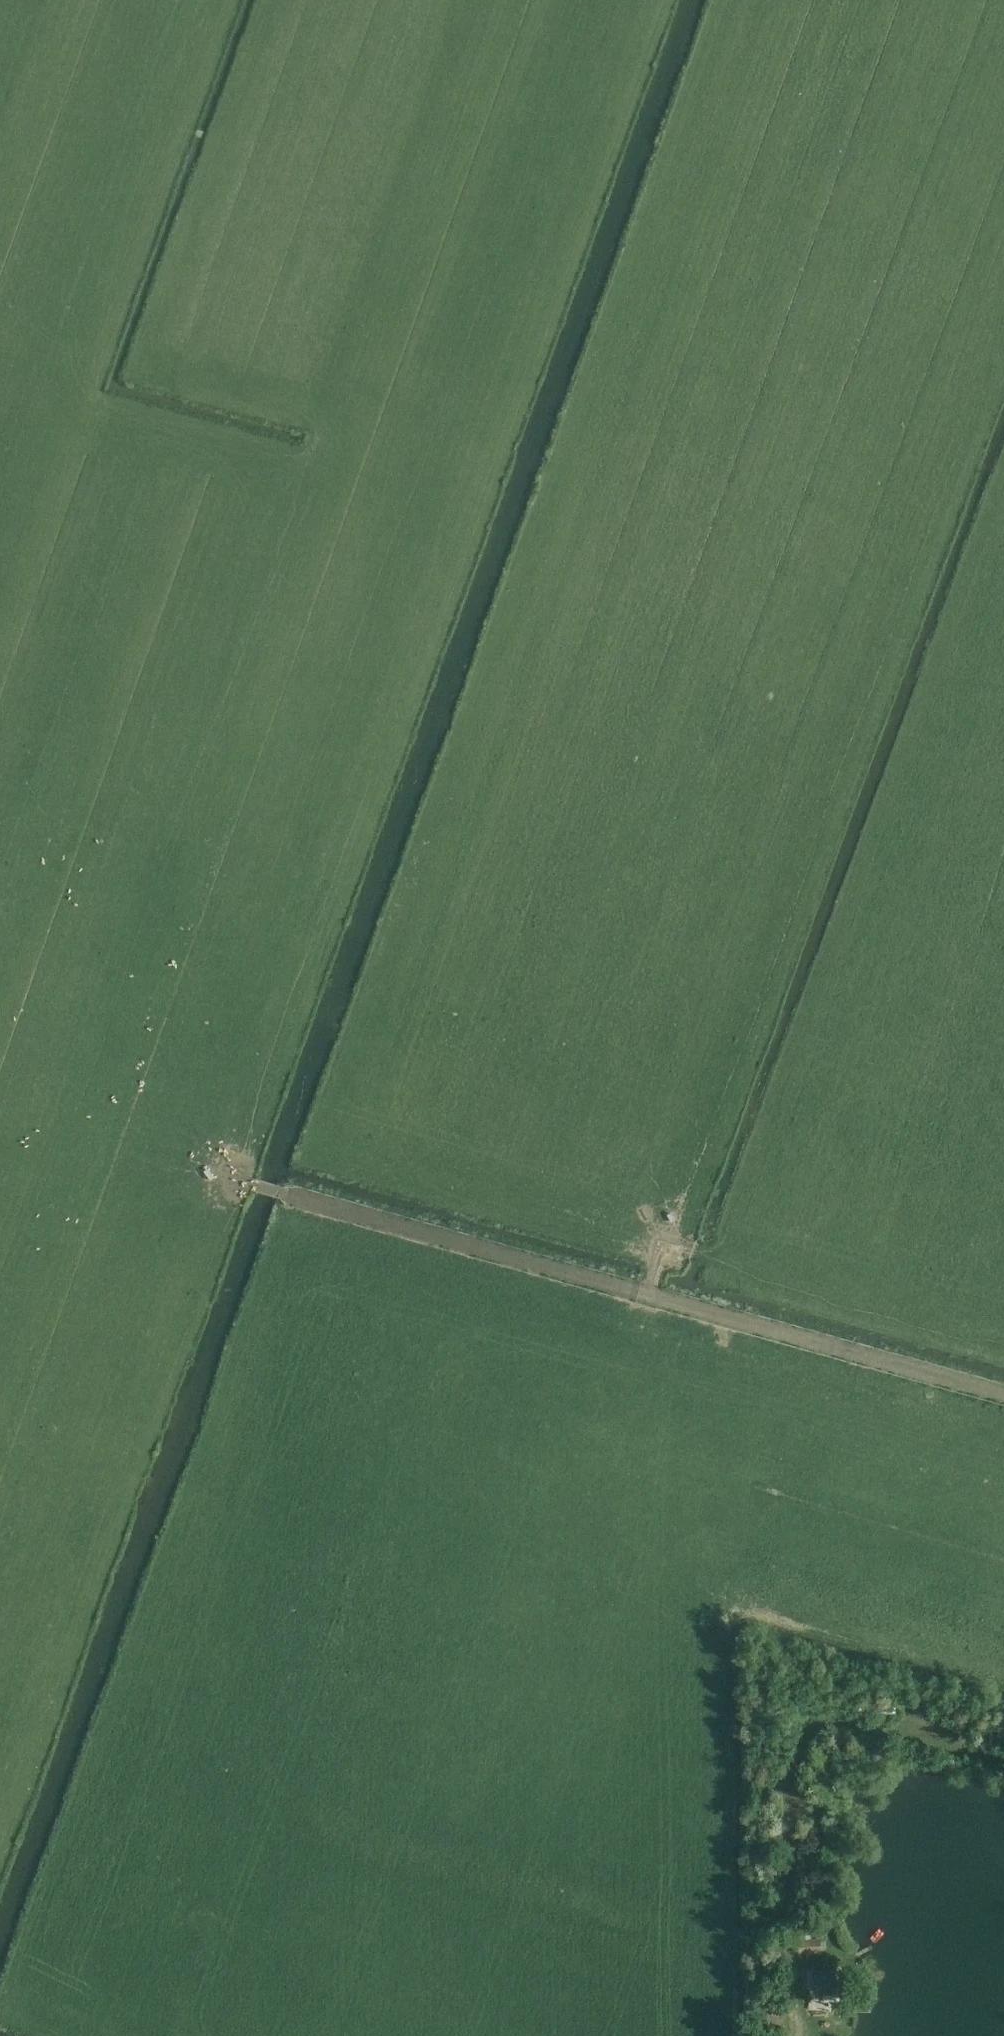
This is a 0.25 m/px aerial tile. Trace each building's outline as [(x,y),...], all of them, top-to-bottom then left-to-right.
[(855,1695),(854,1711),(893,1712),(894,1696),(855,1695)] [(798,1953),(822,1951),(821,1937),(798,1939),(798,1953)]
